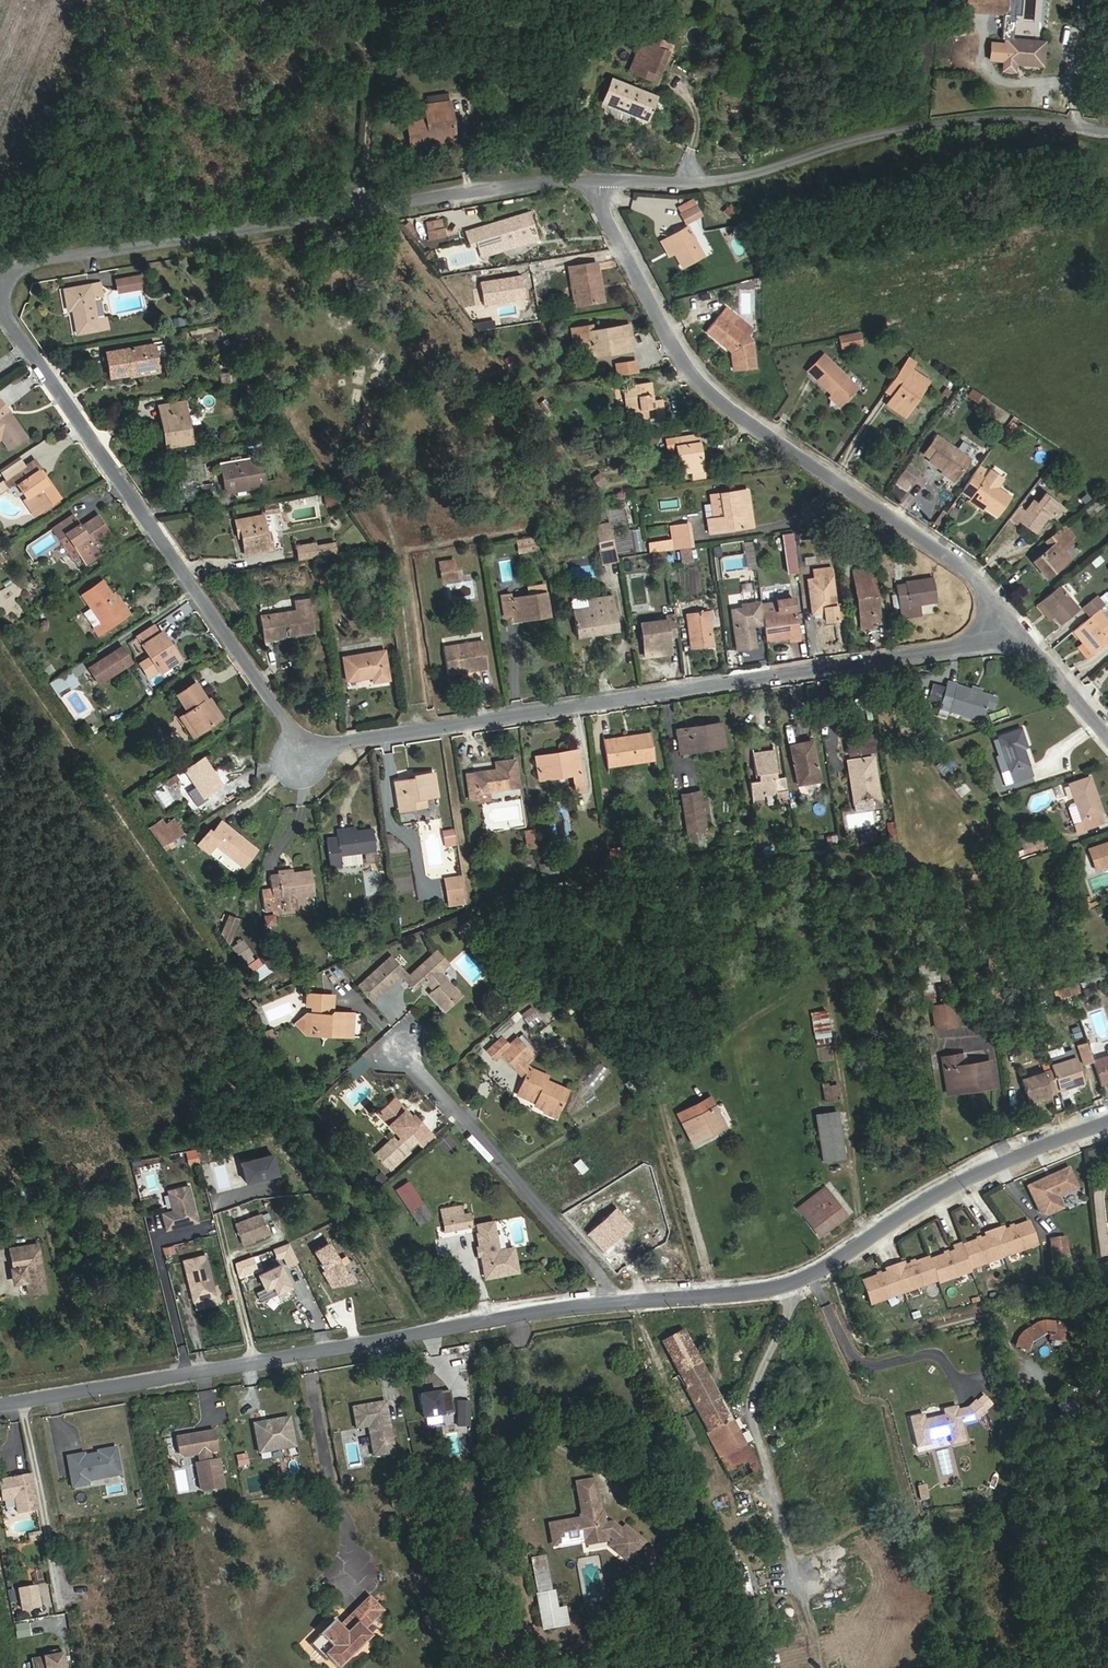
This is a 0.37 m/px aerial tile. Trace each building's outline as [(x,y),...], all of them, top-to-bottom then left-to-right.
[(1008,0),(967,0),(966,11),(1007,15),(1008,0)] [(636,74),(652,37),(645,35),(630,71),(636,74)] [(657,82),(673,46),(652,37),(636,74),(657,82)] [(1042,65),(1044,42),(1005,39),(1003,70),(1014,71),(1015,63),(1042,65)] [(647,119),(656,97),(612,79),(603,102),(647,119)] [(454,132),(449,102),(425,105),(427,120),(408,123),(411,146),(431,143),(430,136),(454,132)] [(455,140),(454,132),(430,136),(431,143),(455,140)] [(702,215),(697,206),(681,214),(685,223),(702,215)] [(735,210),(730,206),(725,211),(730,216),(735,210)] [(536,237),(529,213),(465,232),(469,243),(477,241),(478,245),(481,254),(536,237)] [(444,237),(441,220),(426,222),(429,240),(444,237)] [(416,231),(409,222),(405,225),(412,234),(416,231)] [(703,255),(687,227),(666,238),(674,253),(682,267),(703,255)] [(674,253),(666,238),(662,241),(669,255),(674,253)] [(603,301),(597,262),(569,267),(570,276),(574,276),(579,305),(603,301)] [(142,288),(140,276),(119,280),(119,292),(142,288)] [(579,305),(574,276),(570,276),(575,305),(579,305)] [(103,297),(100,283),(64,290),(68,311),(73,310),(77,334),(108,328),(106,316),(104,317),(101,297),(103,297)] [(736,294),(735,286),(721,290),(723,297),(736,294)] [(732,325),(738,318),(725,307),(719,315),(706,330),(706,331),(719,341),(722,338),(736,349),(737,358),(732,359),(733,370),(755,367),(752,341),(747,337),(732,325)] [(706,330),(719,315),(711,309),(699,324),(706,330)] [(753,329),(738,318),(732,325),(747,337),(753,329)] [(634,350),(630,325),(592,331),(591,325),(571,329),(574,344),(585,342),(587,354),(603,352),(604,355),(634,350)] [(839,349),(861,346),(859,332),(837,335),(839,349)] [(737,358),(736,349),(722,338),(719,341),(731,352),(732,359),(737,358)] [(158,367),(154,345),(106,353),(110,377),(130,374),(129,369),(138,368),(139,370),(158,367)] [(814,377),(830,361),(823,355),(808,371),(814,377)] [(516,364),(510,356),(504,360),(510,368),(516,364)] [(905,417),(929,381),(911,369),(915,362),(908,357),(892,381),(899,386),(893,396),(887,404),(905,417)] [(637,373),(636,361),(616,364),(618,376),(637,373)] [(843,404),(858,388),(830,361),(814,377),(832,394),(843,404)] [(159,371),(158,367),(139,370),(138,368),(129,369),(130,374),(130,376),(159,371)] [(234,381),(232,372),(221,374),(223,383),(234,381)] [(893,396),(899,386),(892,381),(885,391),(893,396)] [(654,397),(652,382),(634,384),(634,387),(623,388),(624,399),(628,398),(632,423),(648,421),(647,409),(651,409),(649,397),(654,397)] [(260,398),(257,383),(246,385),(248,400),(260,398)] [(946,397),(951,391),(946,388),(942,394),(946,397)] [(987,398),(972,388),(968,395),(983,405),(987,398)] [(843,404),(832,394),(828,397),(839,408),(843,404)] [(664,408),(662,399),(654,400),(654,397),(649,397),(651,409),(654,408),(655,409),(664,408)] [(553,410),(545,398),(538,403),(546,414),(553,410)] [(7,408),(6,409),(0,400),(0,439),(1,438),(9,450),(27,438),(7,408)] [(192,443),(185,401),(163,405),(168,436),(164,437),(166,447),(192,443)] [(168,436),(163,405),(159,406),(164,437),(168,436)] [(665,419),(664,408),(655,409),(656,420),(665,419)] [(1012,437),(1018,428),(1011,423),(1005,432),(1012,437)] [(699,444),(697,435),(666,440),(667,449),(676,447),(680,472),(692,471),(703,469),(701,456),(698,456),(696,444),(699,444)] [(956,479),(970,459),(936,436),(924,454),(931,458),(929,460),(943,470),(956,479)] [(265,486),(260,456),(249,457),(250,459),(241,461),(240,456),(230,457),(231,463),(223,464),(228,492),(237,491),(246,489),(265,486)] [(38,471),(41,469),(35,460),(0,483),(0,493),(7,488),(9,486),(11,485),(13,484),(15,483),(17,482),(27,497),(31,494),(42,510),(60,498),(50,482),(47,484),(38,471)] [(208,479),(205,463),(192,465),(195,481),(208,479)] [(906,463),(893,484),(907,492),(920,471),(906,463)] [(998,488),(1004,480),(990,470),(985,478),(981,476),(985,470),(979,466),(961,492),(997,517),(1011,497),(998,488)] [(50,482),(41,469),(38,471),(47,484),(50,482)] [(704,478),(703,469),(692,471),(693,479),(704,478)] [(956,479),(943,470),(941,473),(954,482),(956,479)] [(605,481),(599,473),(593,478),(599,486),(605,481)] [(214,495),(211,483),(196,486),(198,498),(214,495)] [(750,507),(748,490),(721,494),(725,516),(721,517),(707,519),(710,533),(749,527),(746,507),(750,507)] [(1054,516),(1062,506),(1045,493),(1038,503),(1034,500),(1026,511),(1019,506),(1009,519),(1016,524),(1018,521),(1034,533),(1046,518),(1050,513),(1053,515),(1054,516)] [(42,510),(31,494),(27,497),(24,499),(34,515),(42,510)] [(341,503),(335,495),(324,497),(326,507),(341,503)] [(278,513),(276,504),(264,506),(266,515),(278,513)] [(936,526),(945,514),(938,509),(929,521),(936,526)] [(109,531),(98,515),(81,527),(73,515),(52,529),(59,538),(60,538),(74,559),(80,554),(86,563),(99,554),(92,543),(109,531)] [(266,533),(263,515),(235,521),(237,532),(241,532),(242,538),(245,554),(273,549),(271,538),(268,539),(266,533)] [(630,528),(627,521),(621,524),(624,531),(630,528)] [(689,548),(686,524),(673,526),(676,549),(680,549),(689,548)] [(1075,537),(1064,525),(1061,527),(1072,540),(1075,537)] [(614,546),(610,527),(595,530),(599,549),(614,546)] [(1061,548),(1072,540),(1061,527),(1045,540),(1050,547),(1032,561),(1046,578),(1057,569),(1055,566),(1067,556),(1061,548)] [(798,571),(793,533),(782,534),(787,573),(798,571)] [(537,549),(535,538),(517,541),(518,548),(529,547),(529,550),(537,549)] [(337,554),(335,541),(316,545),(318,557),(337,554)] [(318,557),(316,545),(316,543),(297,546),(299,560),(318,557)] [(618,562),(614,546),(599,549),(603,565),(618,562)] [(693,558),(691,547),(689,548),(680,549),(681,560),(693,558)] [(667,562),(666,551),(652,553),(654,564),(667,562)] [(1057,569),(1070,559),(1067,556),(1055,566),(1057,569)] [(455,569),(454,561),(440,563),(441,571),(455,569)] [(838,620),(831,568),(814,570),(815,579),(808,579),(810,592),(815,591),(817,608),(824,608),(825,612),(826,621),(838,620)] [(880,620),(873,568),(853,571),(857,598),(860,598),(862,616),(860,616),(861,628),(871,626),(870,622),(880,620)] [(456,578),(455,569),(441,571),(442,580),(456,578)] [(937,601),(934,578),(905,582),(906,587),(897,589),(893,589),(894,595),(897,595),(899,607),(900,613),(901,613),(901,617),(920,615),(918,604),(937,601)] [(112,595),(101,580),(82,594),(91,607),(83,613),(100,636),(131,614),(125,606),(121,609),(115,600),(111,603),(107,598),(112,595)] [(549,616),(544,585),(529,587),(530,595),(512,598),(511,594),(502,595),(505,617),(514,616),(514,619),(537,615),(537,618),(549,616)] [(1061,625),(1079,610),(1059,586),(1041,601),(1053,616),(1061,625)] [(817,608),(815,591),(810,592),(812,613),(825,612),(824,608),(817,608)] [(125,606),(116,592),(112,595),(107,598),(111,603),(115,600),(121,609),(125,606)] [(619,631),(613,596),(587,600),(587,597),(573,599),(571,602),(577,638),(585,637),(584,630),(594,628),(595,635),(619,631)] [(1098,610),(1103,605),(1096,596),(1082,607),(1090,616),(1098,610)] [(315,633),(311,606),(310,597),(295,600),(297,611),(260,616),(264,640),(287,637),(286,632),(292,631),(293,636),(315,633)] [(799,640),(794,598),(776,600),(776,602),(778,613),(763,615),(764,624),(766,640),(775,639),(774,636),(789,634),(789,637),(790,641),(799,640)] [(1053,616),(1041,601),(1037,604),(1049,619),(1053,616)] [(763,615),(761,604),(761,602),(742,605),(743,609),(732,610),(737,650),(756,647),(753,626),(764,624),(763,615)] [(778,613),(776,602),(761,604),(763,615),(778,613)] [(712,646),(708,610),(687,613),(692,649),(712,646)] [(1107,643),(1107,623),(1098,610),(1090,616),(1073,631),(1082,642),(1093,655),(1107,643)] [(677,636),(674,615),(665,616),(666,620),(640,623),(641,633),(647,632),(650,656),(671,653),(669,637),(677,636)] [(167,645),(159,634),(154,625),(137,636),(150,656),(140,663),(149,677),(159,670),(169,663),(171,666),(181,660),(170,643),(167,645)] [(595,635),(594,628),(584,630),(585,637),(595,635)] [(170,643),(162,632),(159,634),(167,645),(170,643)] [(650,656),(647,632),(641,633),(645,657),(650,656)] [(488,668),(484,641),(443,647),(447,674),(488,668)] [(1093,655),(1082,642),(1077,646),(1088,659),(1093,655)] [(132,662),(122,647),(113,653),(123,668),(132,662)] [(389,679),(385,651),(343,657),(347,681),(372,677),(373,682),(389,679)] [(123,668),(113,653),(89,668),(99,683),(123,668)] [(738,658),(727,659),(728,667),(738,666),(738,658)] [(52,667),(48,660),(41,665),(45,672),(52,667)] [(161,673),(171,666),(169,663),(159,670),(161,673)] [(69,690),(62,680),(56,684),(62,694),(69,690)] [(911,689),(910,680),(901,682),(903,690),(911,689)] [(206,699),(195,682),(177,694),(188,711),(184,714),(197,733),(216,721),(202,701),(206,699)] [(981,719),(988,695),(980,693),(971,690),(947,683),(946,687),(941,702),(940,707),(981,719)] [(941,702),(946,687),(935,684),(930,699),(941,702)] [(222,717),(208,697),(206,699),(202,701),(216,721),(222,717)] [(197,733),(184,714),(180,717),(193,736),(197,733)] [(779,723),(783,745),(795,743),(792,721),(779,723)] [(725,747),(721,722),(677,729),(678,737),(686,736),(688,752),(701,750),(700,745),(710,743),(711,749),(725,747)] [(1027,748),(1021,729),(999,737),(999,738),(993,741),(998,755),(995,756),(1001,772),(1010,769),(1014,782),(1033,776),(1023,749),(1027,748)] [(870,732),(842,738),(847,759),(875,752),(870,732)] [(654,759),(650,733),(603,740),(607,766),(654,759)] [(688,752),(686,736),(678,737),(680,753),(688,752)] [(819,779),(812,741),(790,745),(797,783),(819,779)] [(584,789),(578,750),(536,756),(539,779),(573,774),(576,790),(584,789)] [(777,772),(774,751),(754,754),(759,781),(749,782),(752,799),(764,797),(763,794),(776,792),(776,797),(782,796),(783,799),(789,798),(785,777),(774,778),(773,772),(777,772)] [(934,767),(944,779),(959,767),(948,755),(934,767)] [(223,786),(204,757),(165,782),(168,786),(178,779),(196,805),(201,801),(223,786)] [(879,799),(872,757),(847,761),(852,787),(854,787),(857,803),(879,799)] [(519,787),(515,760),(496,762),(497,770),(492,770),(492,772),(488,773),(488,771),(466,774),(470,800),(478,799),(477,792),(489,791),(519,787)] [(438,796),(434,773),(413,776),(413,779),(408,779),(394,782),(399,810),(427,806),(426,798),(438,796)] [(1096,795),(1090,777),(1069,784),(1076,802),(1070,804),(1068,807),(1076,831),(1102,822),(1099,813),(1100,813),(1094,795),(1096,795)] [(962,780),(955,786),(963,795),(970,790),(962,780)] [(206,809),(228,794),(223,786),(201,801),(206,809)] [(490,799),(489,791),(477,792),(478,799),(479,801),(490,799)] [(707,828),(700,791),(682,795),(692,850),(707,848),(704,834),(714,833),(713,827),(707,828)] [(1102,812),(1096,795),(1094,795),(1100,813),(1102,812)] [(153,833),(166,824),(163,820),(150,829),(153,833)] [(182,834),(172,820),(166,824),(153,833),(162,847),(168,843),(181,835),(182,834)] [(243,866),(257,850),(222,821),(212,834),(218,839),(215,843),(243,866)] [(897,842),(893,821),(886,822),(889,843),(897,842)] [(376,850),(373,829),(356,832),(337,834),(337,838),(327,839),(330,866),(341,865),(340,855),(361,852),(376,850)] [(537,847),(534,830),(525,831),(528,848),(537,847)] [(1044,841),(1040,830),(1019,838),(1023,848),(1043,841),(1044,841)] [(454,839),(453,831),(443,833),(444,841),(454,839)] [(173,850),(186,841),(181,835),(168,843),(173,850)] [(837,844),(835,835),(828,836),(829,845),(837,844)] [(1025,854),(1045,847),(1043,841),(1023,848),(1025,854)] [(1089,849),(1096,869),(1107,865),(1107,843),(1089,849)] [(625,861),(623,847),(608,849),(610,863),(625,861)] [(362,862),(361,852),(340,855),(341,865),(362,862)] [(556,872),(554,861),(539,863),(540,874),(556,872)] [(313,894),(311,871),(292,873),(280,875),(271,876),(273,889),(263,890),(266,909),(282,907),(282,909),(296,907),(295,896),(313,894)] [(464,899),(461,876),(445,879),(448,902),(464,899)] [(1090,909),(1088,903),(1079,907),(1081,912),(1090,909)] [(264,926),(275,925),(274,914),(262,915),(264,926)] [(219,938),(230,941),(236,918),(225,915),(219,938)] [(477,929),(467,920),(464,922),(470,928),(465,934),(468,938),(477,929)] [(470,928),(464,922),(458,929),(465,934),(470,928)] [(252,954),(242,941),(232,947),(242,961),(252,954)] [(450,963),(437,949),(409,975),(405,979),(414,989),(422,982),(423,983),(428,984),(429,982),(434,988),(433,989),(430,992),(446,1010),(456,1001),(450,994),(450,991),(456,986),(441,971),(450,963)] [(405,971),(391,956),(366,979),(380,994),(401,975),(405,971)] [(938,979),(938,971),(930,972),(929,964),(919,965),(921,981),(938,979)] [(1084,996),(1092,993),(1090,984),(1101,981),(1099,976),(1080,982),(1084,996)] [(380,994),(366,979),(357,986),(372,1002),(380,994)] [(1079,991),(1076,983),(1068,986),(1070,994),(1079,991)] [(923,1003),(934,1001),(932,984),(921,986),(923,1003)] [(463,995),(456,986),(450,991),(450,994),(456,1001),(463,995)] [(1070,994),(1068,986),(1059,989),(1062,997),(1070,994)] [(353,1036),(354,1013),(333,1012),(334,995),(307,994),(306,1006),(311,1006),(311,1014),(310,1014),(309,1025),(318,1035),(353,1036)] [(956,1025),(953,1003),(932,1006),(936,1029),(956,1025)] [(540,1018),(532,1007),(522,1015),(531,1026),(540,1018)] [(830,1035),(826,1010),(812,1012),(816,1037),(830,1035)] [(309,1025),(310,1014),(307,1014),(296,1023),(306,1034),(318,1035),(309,1025)] [(498,1038),(514,1023),(509,1018),(493,1033),(498,1038)] [(1078,1025),(1070,1027),(1073,1037),(1081,1035),(1078,1025)] [(259,1033),(265,1046),(276,1041),(270,1028),(259,1033)] [(831,1041),(830,1035),(816,1037),(817,1043),(831,1041)] [(531,1055),(517,1040),(516,1039),(509,1045),(502,1037),(487,1051),(495,1059),(502,1053),(516,1068),(523,1061),(531,1055)] [(537,1053),(521,1037),(517,1040),(531,1055),(533,1057),(537,1053)] [(1092,1061),(1086,1043),(1078,1046),(1084,1064),(1092,1061)] [(1084,1082),(1073,1049),(1064,1052),(1065,1053),(1048,1058),(1052,1070),(1059,1090),(1084,1082)] [(995,1086),(991,1060),(967,1064),(965,1053),(942,1057),(943,1064),(947,1064),(951,1089),(969,1086),(968,1084),(973,1083),(974,1089),(995,1086)] [(1092,1061),(1100,1084),(1107,1082),(1107,1056),(1092,1061)] [(529,1067),(523,1061),(516,1068),(524,1078),(529,1067)] [(360,1071),(366,1067),(363,1062),(357,1067),(360,1071)] [(951,1089),(947,1064),(943,1064),(948,1094),(974,1089),(973,1083),(968,1084),(969,1086),(951,1089)] [(556,1117),(568,1090),(546,1080),(548,1076),(529,1067),(524,1078),(517,1094),(536,1102),(535,1105),(541,1107),(542,1105),(546,1107),(545,1109),(544,1112),(556,1117)] [(1059,1090),(1052,1070),(1021,1080),(1028,1099),(1041,1095),(1043,1098),(1052,1095),(1051,1092),(1059,1090)] [(828,1093),(828,1086),(827,1084),(823,1084),(826,1102),(840,1100),(839,1091),(828,1093)] [(1029,1103),(1043,1098),(1041,1095),(1028,1099),(1029,1103)] [(420,1122),(414,1115),(412,1118),(395,1099),(390,1102),(401,1114),(403,1112),(416,1125),(420,1122)] [(416,1125),(403,1112),(401,1114),(390,1102),(379,1113),(401,1138),(398,1142),(381,1157),(389,1166),(417,1140),(415,1138),(426,1128),(420,1122),(416,1125)] [(724,1123),(715,1106),(682,1123),(693,1143),(712,1133),(710,1130),(724,1123)] [(839,1126),(837,1112),(816,1115),(818,1129),(839,1126)] [(712,1133),(726,1126),(724,1123),(710,1130),(712,1133)] [(844,1157),(839,1126),(818,1129),(823,1161),(844,1157)] [(424,1149),(436,1138),(426,1128),(415,1138),(417,1140),(424,1149)] [(381,1157),(398,1142),(393,1137),(377,1153),(381,1157)] [(194,1152),(185,1154),(187,1165),(197,1162),(194,1152)] [(588,1168),(580,1159),(574,1164),(582,1174),(588,1168)] [(1045,1178),(1027,1186),(1038,1211),(1046,1214),(1060,1208),(1055,1196),(1076,1187),(1068,1168),(1053,1174),(1052,1178),(1048,1180),(1045,1178)] [(370,1182),(364,1176),(358,1182),(364,1188),(370,1182)] [(165,1190),(170,1210),(159,1213),(164,1232),(198,1223),(188,1184),(165,1190)] [(830,1194),(825,1187),(798,1208),(803,1215),(830,1194)] [(846,1214),(830,1194),(803,1215),(819,1236),(846,1214)] [(432,1216),(424,1204),(411,1212),(419,1225),(432,1216)] [(463,1215),(461,1206),(441,1209),(445,1231),(472,1226),(469,1213),(463,1215)] [(630,1225),(615,1209),(589,1233),(604,1249),(630,1225)] [(268,1233),(261,1214),(235,1224),(242,1243),(268,1233)] [(499,1250),(493,1221),(477,1224),(479,1233),(477,1234),(480,1247),(481,1254),(485,1277),(518,1271),(513,1247),(499,1250)] [(1037,1245),(1028,1222),(1004,1231),(1002,1226),(994,1229),(1004,1257),(1037,1245)] [(1004,1257),(994,1229),(985,1232),(987,1237),(962,1246),(970,1269),(1004,1257)] [(1064,1234),(1046,1238),(1051,1260),(1069,1255),(1064,1234)] [(25,1281),(28,1294),(44,1291),(36,1244),(9,1248),(12,1269),(10,1269),(12,1279),(13,1280),(14,1281),(15,1282),(17,1282),(25,1281)] [(962,1246),(961,1244),(952,1247),(954,1252),(930,1260),(937,1280),(938,1283),(971,1271),(970,1269),(962,1246)] [(164,1256),(175,1253),(173,1245),(162,1248),(164,1256)] [(190,1304),(215,1298),(205,1254),(180,1260),(190,1304)] [(930,1260),(929,1258),(904,1267),(903,1262),(894,1265),(904,1292),(937,1280),(930,1260)] [(1097,1266),(1101,1281),(1107,1279),(1107,1263),(1097,1266)] [(904,1292),(894,1265),(885,1268),(887,1273),(862,1282),(871,1304),(904,1292)] [(1062,1340),(1064,1323),(1044,1321),(1037,1323),(1023,1332),(1018,1338),(1015,1346),(1027,1351),(1030,1342),(1032,1341),(1041,1335),(1044,1334),(1052,1335),(1052,1339),(1054,1340),(1060,1340),(1062,1340)] [(1096,1341),(1097,1336),(1091,1329),(1087,1330),(1086,1337),(1089,1342),(1096,1341)] [(720,1400),(684,1330),(662,1342),(687,1389),(685,1390),(697,1412),(720,1400)] [(1034,1345),(1044,1339),(1041,1335),(1032,1341),(1034,1345)] [(421,1395),(425,1418),(455,1413),(451,1390),(421,1395)] [(1078,1412),(1075,1399),(1055,1403),(1058,1416),(1078,1412)] [(455,1427),(469,1427),(469,1400),(455,1400),(455,1427)] [(757,1470),(720,1400),(697,1412),(734,1482),(757,1470)] [(386,1401),(378,1402),(380,1417),(389,1416),(386,1401)] [(986,1412),(975,1401),(967,1408),(978,1420),(986,1412)] [(378,1402),(353,1407),(357,1428),(368,1426),(374,1456),(395,1452),(389,1416),(380,1417),(378,1402)] [(1092,1416),(1090,1405),(1080,1407),(1082,1418),(1092,1416)] [(965,1441),(961,1424),(958,1410),(957,1406),(943,1409),(945,1415),(925,1420),(923,1414),(910,1417),(917,1447),(930,1444),(929,1439),(949,1434),(952,1444),(965,1441)] [(978,1420),(967,1408),(958,1410),(961,1424),(978,1420)] [(263,1421),(254,1423),(259,1452),(270,1450),(274,1445),(280,1444),(281,1448),(295,1445),(290,1416),(267,1420),(268,1425),(263,1425),(263,1421)] [(218,1450),(214,1430),(202,1432),(203,1436),(196,1437),(195,1433),(176,1436),(179,1453),(184,1456),(198,1454),(200,1461),(196,1462),(200,1488),(203,1490),(224,1487),(219,1458),(211,1459),(210,1451),(218,1450)] [(77,1454),(67,1456),(72,1487),(89,1484),(87,1477),(102,1474),(102,1477),(121,1474),(116,1447),(98,1451),(98,1453),(77,1457),(77,1454)] [(237,1455),(239,1465),(249,1463),(247,1453),(237,1455)] [(30,1475),(0,1481),(0,1483),(3,1500),(15,1498),(18,1513),(36,1510),(30,1475)] [(606,1531),(604,1524),(602,1512),(600,1512),(594,1479),(576,1483),(580,1504),(584,1503),(586,1514),(582,1515),(580,1516),(580,1518),(549,1524),(552,1544),(584,1538),(585,1543),(607,1539),(606,1536),(609,1536),(613,1540),(609,1544),(629,1561),(644,1542),(625,1526),(621,1530),(618,1533),(612,1528),(611,1530),(606,1531)] [(925,1484),(916,1485),(918,1501),(927,1500),(925,1484)] [(621,1530),(612,1523),(604,1524),(606,1531),(611,1530),(612,1528),(618,1533),(621,1530)] [(550,1591),(543,1557),(528,1560),(535,1594),(536,1593),(550,1591)] [(742,1597),(752,1595),(745,1566),(735,1568),(742,1597)] [(14,1587),(19,1611),(40,1607),(35,1583),(14,1587)] [(556,1608),(553,1590),(550,1591),(536,1593),(543,1631),(568,1626),(564,1607),(556,1608)] [(383,1611),(369,1596),(356,1608),(371,1623),(383,1611)] [(371,1623),(356,1608),(346,1618),(350,1622),(353,1619),(364,1630),(371,1623)] [(353,1619),(350,1622),(346,1618),(339,1626),(333,1621),(309,1644),(325,1661),(327,1659),(336,1667),(339,1667),(371,1636),(364,1630),(353,1619)] [(61,1650),(49,1652),(50,1656),(44,1658),(31,1660),(33,1667),(65,1667),(61,1650)] [(763,1665),(778,1662),(777,1655),(762,1658),(763,1665)]
